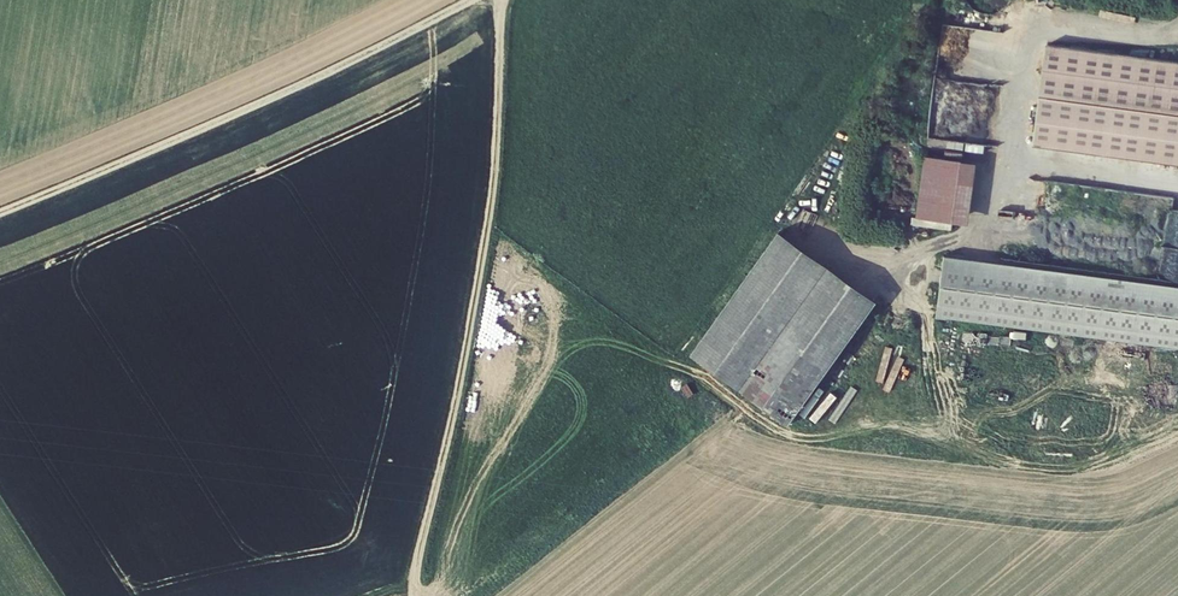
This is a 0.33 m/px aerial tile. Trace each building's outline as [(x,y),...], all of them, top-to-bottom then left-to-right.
[(1043,46),(1030,147),(1177,167),(1177,64),(1043,46)] [(951,224),(959,163),(922,158),(914,219),(951,224)] [(779,232),(691,355),(789,425),(879,301),(779,232)] [(940,270),(934,319),(1177,351),(1177,302),(940,270)] [(648,515),(652,523),(669,513),(664,505),(648,515)]
